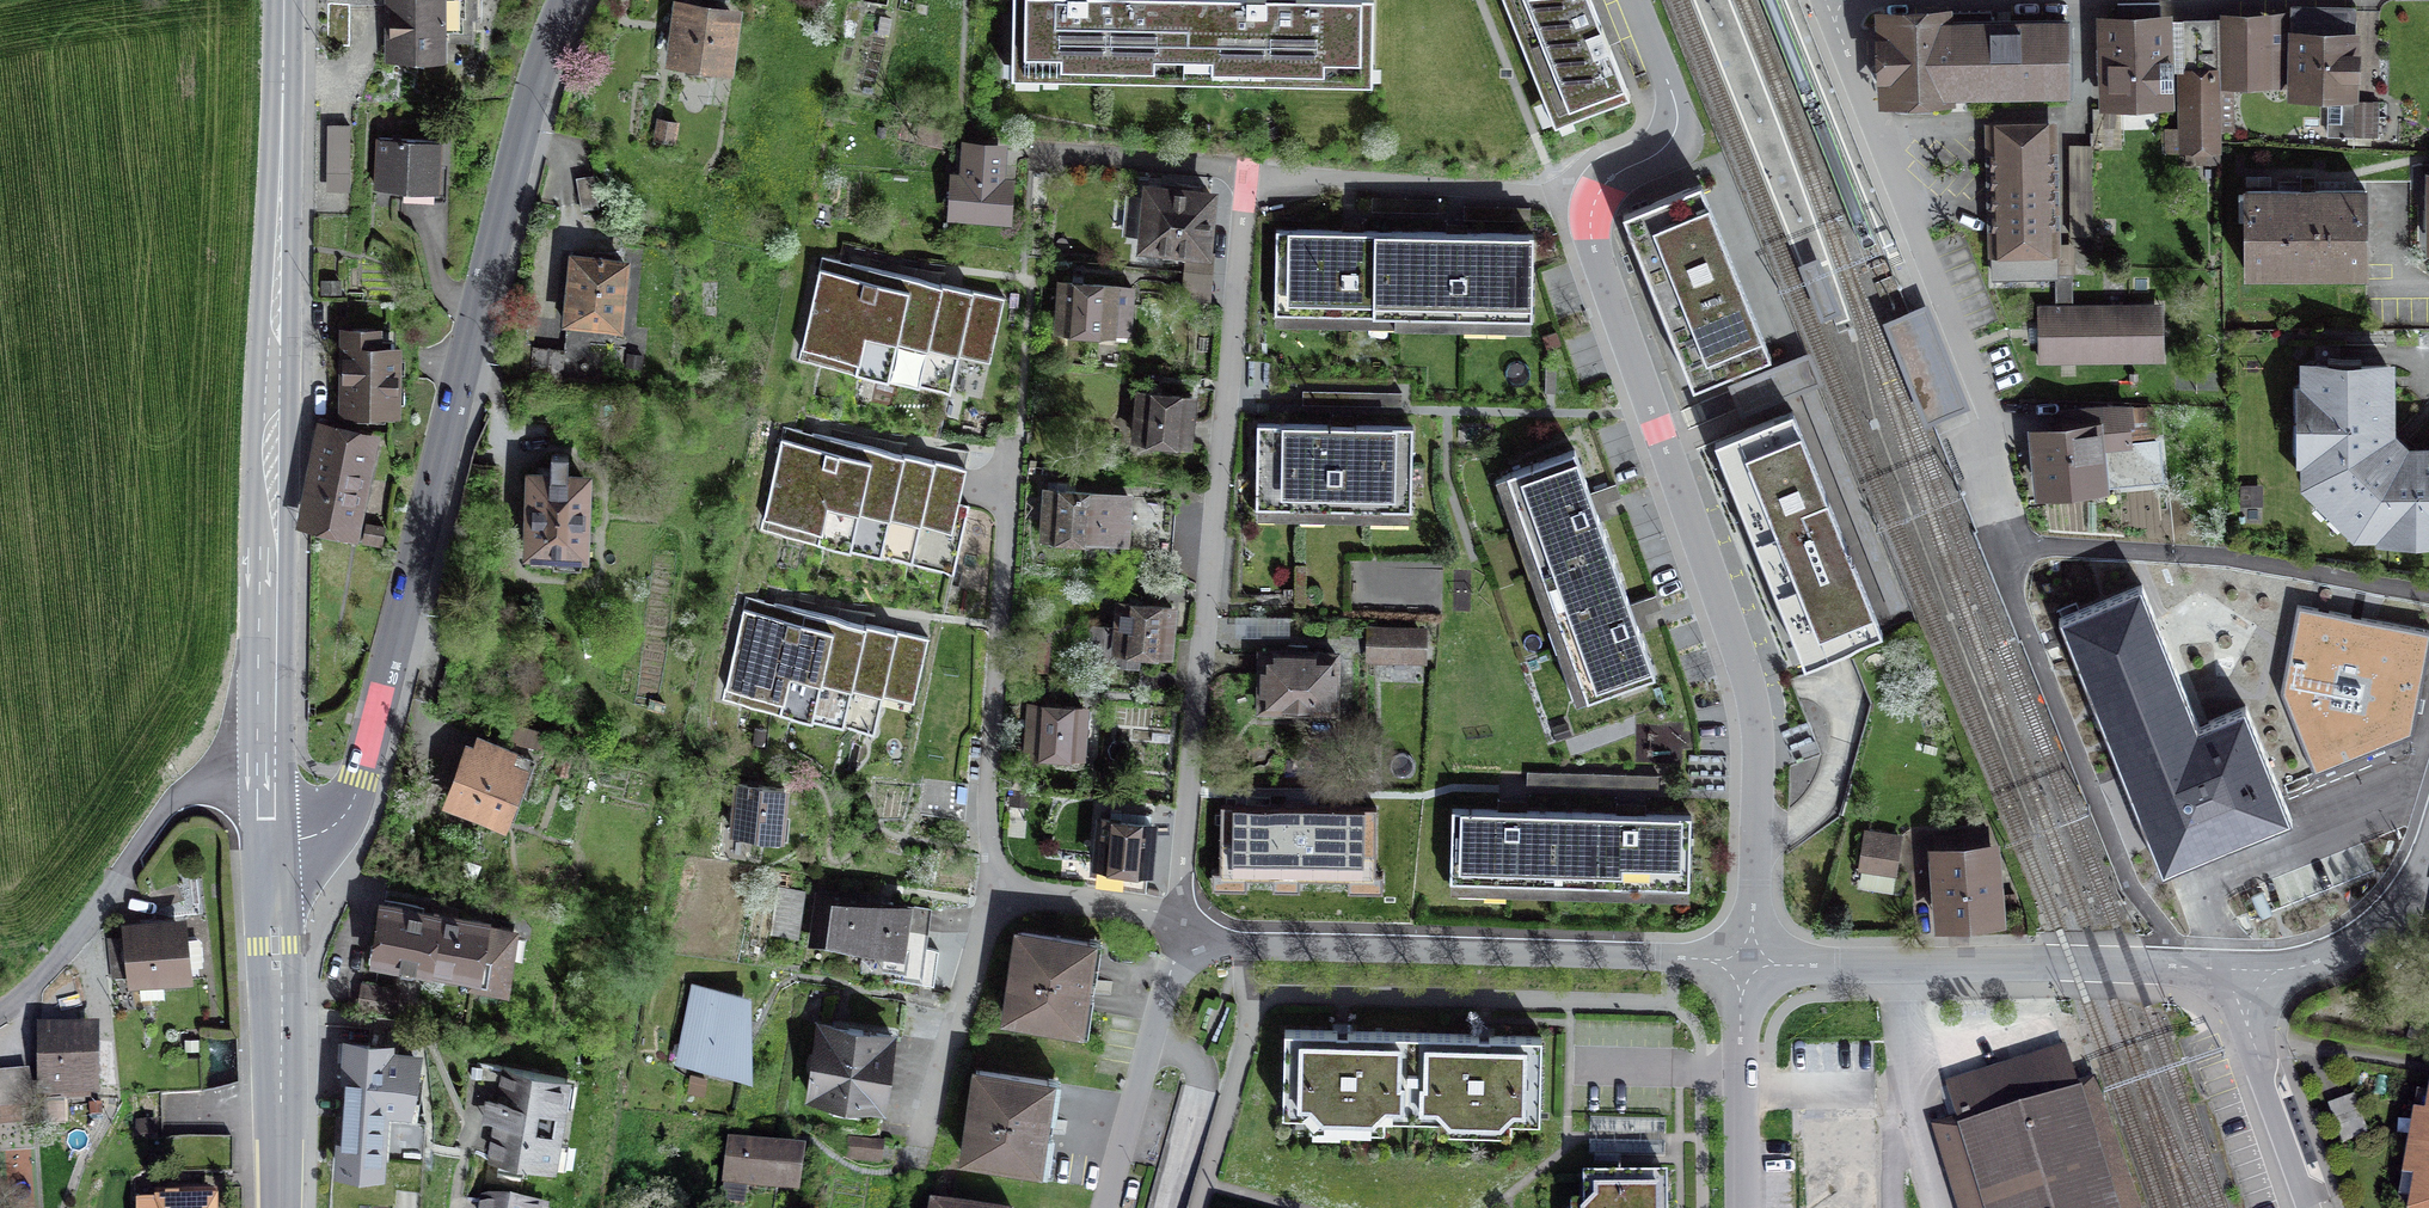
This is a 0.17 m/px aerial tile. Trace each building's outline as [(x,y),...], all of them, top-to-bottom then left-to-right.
[(391,56),(417,56),(417,52),(440,52),(440,40),(470,40),(470,16),(475,16),(475,0),(397,0),(397,15),(392,15),(391,56)] [(1183,61),(1184,0),(1013,0),(1012,58),(1038,58),(1038,63),(1156,65),(1156,61),(1183,61)] [(1183,61),(1209,62),(1209,66),(1345,69),(1345,64),(1372,65),(1374,0),(1184,0),(1183,61)] [(1569,119),(1630,95),(1592,0),(1521,0),(1569,119)] [(332,3),(329,3),(328,45),(350,45),(350,3),(332,3)] [(2162,100),(2160,3),(2118,4),(2118,21),(2110,22),(2112,101),(2162,100)] [(2301,41),(2301,90),(2346,91),(2347,11),(2293,10),(2293,41),(2301,41)] [(732,18),(682,11),(674,66),(724,73),(732,18)] [(1949,16),(1883,19),(1886,97),(1953,96),(1953,94),(2068,92),(2066,22),(1949,23),(1949,16)] [(2287,81),(2287,53),(2268,53),(2267,20),(2218,21),(2219,82),(2287,81)] [(2219,82),(2218,21),(2191,21),(2192,67),(2183,67),(2185,149),(2220,148),(2219,82)] [(2378,102),(2334,101),(2333,134),(2377,135),(2378,102)] [(2118,109),(2095,109),(2095,145),(2118,145),(2118,109)] [(350,126),(333,126),(333,171),(350,171),(350,126)] [(2052,129),(1992,131),(1996,277),(2055,276),(2052,129)] [(439,141),(380,139),(378,188),(437,191),(439,141)] [(2092,236),(2091,145),(2070,145),(2070,236),(2092,236)] [(999,149),(968,147),(967,172),(958,171),(955,212),(1004,216),(1006,184),(997,183),(999,149)] [(594,174),(576,177),(582,210),(599,207),(594,174)] [(1116,225),(1138,225),(1139,176),(1117,176),(1116,225)] [(1702,183),(1624,214),(1693,386),(1772,355),(1702,183)] [(1211,195),(1149,189),(1143,245),(1164,247),(1163,256),(1185,258),(1186,249),(1206,251),(1211,195)] [(2366,191),(2246,191),(2246,265),(2366,264),(2366,191)] [(1396,314),(1397,231),(1277,230),(1276,313),(1321,313),(1321,301),(1362,302),(1362,314),(1396,314)] [(1397,231),(1396,314),(1441,315),(1441,303),(1486,304),(1486,316),(1532,317),(1533,234),(1397,231)] [(1821,253),(1801,261),(1823,318),(1842,311),(1821,253)] [(994,292),(821,255),(798,361),(951,394),(963,337),(984,341),(994,292)] [(625,263),(575,258),(570,300),(565,300),(563,320),(618,326),(625,263)] [(2056,307),(2040,307),(2041,360),(2147,360),(2146,306),(2072,307),(2072,275),(2055,276),(2056,307)] [(1133,289),(1061,283),(1058,330),(1129,335),(1133,289)] [(1912,310),(1889,319),(1929,420),(1952,411),(1970,404),(1930,303),(1912,310)] [(395,332),(345,332),(344,409),(395,419),(395,332)] [(565,350),(533,346),(529,377),(561,381),(565,350)] [(1813,353),(1731,385),(1743,417),(1802,394),(1889,614),(1913,605),(1813,353)] [(2308,371),(2308,384),(2299,384),(2294,387),(2294,420),(2300,420),(2300,427),(2312,426),(2313,453),(2308,457),(2308,482),(2358,531),(2383,531),(2387,527),(2414,527),(2414,539),(2420,539),(2420,545),(2428,545),(2428,451),(2404,451),(2388,435),(2387,365),(2313,366),(2308,371)] [(1192,398),(1141,393),(1136,437),(1165,440),(1164,447),(1180,449),(1181,442),(1188,443),(1192,398)] [(2068,433),(2044,436),(2049,487),(2094,483),(2090,445),(2099,445),(2100,448),(2131,445),(2130,426),(2153,424),(2152,408),(2106,408),(2066,412),(2068,433)] [(1715,442),(1805,663),(1838,650),(1882,631),(1793,410),(1715,442)] [(1393,498),(1411,499),(1412,425),(1257,423),(1256,496),(1275,496),(1274,507),(1300,507),(1300,497),(1318,497),(1318,508),(1393,508),(1393,498)] [(956,464),(785,425),(760,531),(912,566),(925,508),(945,512),(956,464)] [(366,439),(319,430),(306,493),(316,495),(311,519),(348,527),(366,439)] [(1532,542),(1542,571),(1610,547),(1575,449),(1507,473),(1521,512),(1527,510),(1538,540),(1532,542)] [(550,478),(534,477),(531,551),(553,552),(552,567),(581,569),(583,524),(586,524),(590,520),(590,513),(586,510),(583,510),(584,479),(567,478),(568,456),(551,455),(550,478)] [(985,471),(956,464),(945,512),(925,508),(912,566),(968,579),(983,512),(976,510),(979,498),(985,471)] [(1127,497),(1047,491),(1044,536),(1075,538),(1075,544),(1087,545),(1088,539),(1124,542),(1127,497)] [(1165,568),(1169,500),(1134,498),(1129,566),(1165,568)] [(1574,660),(1588,698),(1656,675),(1610,547),(1542,571),(1563,629),(1569,627),(1580,658),(1574,660)] [(2141,584),(2058,618),(2162,873),(2247,838),(2291,820),(2245,706),(2199,725),(2141,584)] [(917,634),(746,597),(723,701),(875,734),(887,678),(907,682),(917,634)] [(1121,603),(1119,628),(1095,626),(1091,662),(1138,666),(1140,650),(1168,653),(1172,608),(1121,603)] [(2296,605),(2280,693),(2314,775),(2387,745),(2413,735),(2428,651),(2428,630),(2296,605)] [(1421,632),(1373,632),(1372,656),(1421,657),(1421,632)] [(1336,655),(1263,653),(1261,715),(1283,716),(1283,708),(1334,709),(1336,655)] [(1084,708),(1033,705),(1030,750),(1059,751),(1059,760),(1080,761),(1084,708)] [(537,760),(482,740),(477,755),(470,753),(453,800),(501,817),(511,789),(525,794),(537,760)] [(784,787),(738,783),(734,833),(780,837),(784,787)] [(1394,793),(1213,790),(1211,891),(1393,894),(1394,793)] [(1524,882),(1554,883),(1556,812),(1452,809),(1450,880),(1492,881),(1492,876),(1524,876),(1524,882)] [(1648,886),(1690,887),(1691,815),(1556,812),(1554,883),(1615,884),(1615,879),(1648,880),(1648,886)] [(1152,823),(1101,819),(1097,863),(1126,866),(1125,873),(1140,875),(1141,867),(1148,868),(1152,823)] [(1938,832),(1945,919),(1994,916),(1987,828),(1938,832)] [(1899,838),(1867,833),(1862,867),(1894,872),(1899,838)] [(802,896),(777,889),(771,933),(797,934),(802,896)] [(908,908),(819,895),(813,939),(903,951),(905,930),(908,908)] [(434,906),(433,914),(425,966),(474,973),(472,984),(504,989),(513,931),(483,926),(484,922),(455,917),(457,909),(434,906)] [(433,914),(384,907),(376,958),(425,966),(433,914)] [(930,911),(908,908),(905,930),(927,933),(930,911)] [(189,923),(120,932),(127,990),(196,981),(189,923)] [(1004,1016),(1080,1026),(1092,943),(1016,932),(1004,1016)] [(397,991),(364,985),(361,1006),(394,1011),(397,991)] [(742,996),(691,986),(681,1036),(696,1039),(691,1063),(727,1070),(742,996)] [(873,997),(869,1031),(892,1034),(903,1035),(908,1001),(873,997)] [(869,1031),(820,1024),(810,1095),(834,1099),(832,1108),(857,1111),(858,1102),(882,1105),(892,1034),(869,1031)] [(1287,1031),(1285,1115),(1316,1116),(1316,1111),(1380,1113),(1380,1116),(1413,1117),(1415,1034),(1287,1031)] [(90,1034),(47,1034),(46,1098),(89,1098),(90,1034)] [(1540,1121),(1542,1037),(1415,1034),(1413,1117),(1443,1118),(1443,1114),(1507,1116),(1507,1120),(1540,1121)] [(385,1046),(350,1043),(342,1169),(377,1172),(381,1108),(409,1110),(412,1056),(384,1054),(385,1046)] [(1985,1207),(2116,1207),(2066,1048),(1946,1085),(1985,1207)] [(563,1078),(503,1068),(489,1155),(549,1165),(563,1078)] [(964,1155),(1037,1166),(1050,1083),(977,1071),(964,1155)] [(2353,1096),(2329,1105),(2343,1142),(2368,1133),(2353,1096)] [(1877,1106),(1802,1109),(1805,1207),(1880,1207),(1877,1106)] [(1665,1156),(1666,1120),(1591,1118),(1590,1154),(1665,1156)] [(2419,1118),(2408,1176),(2421,1178),(2415,1207),(2428,1207),(2428,1120),(2419,1118)] [(883,1142),(850,1138),(848,1158),(880,1163),(883,1142)] [(803,1155),(730,1145),(725,1181),(798,1191),(803,1155)] [(1667,1177),(1583,1178),(1583,1206),(1572,1206),(1572,1207),(1667,1207),(1667,1177)] [(140,1202),(140,1207),(210,1207),(210,1190),(163,1191),(163,1202),(140,1202)] [(482,1200),(480,1207),(530,1207),(482,1200)]
